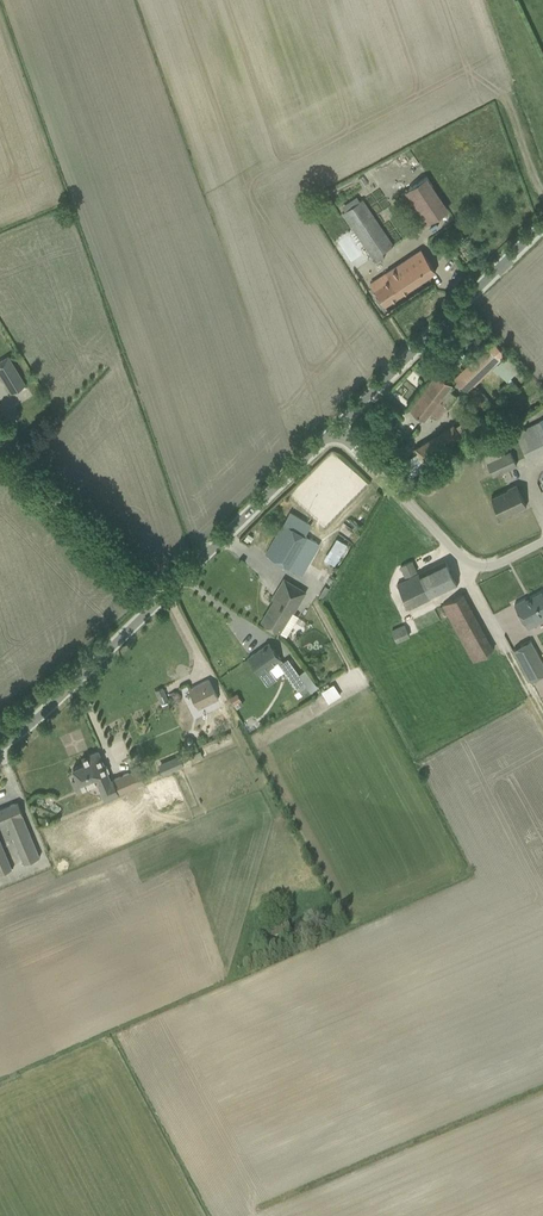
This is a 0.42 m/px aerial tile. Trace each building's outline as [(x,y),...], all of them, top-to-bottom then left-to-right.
[(400,195),(421,227),(448,209),(427,177),(400,195)] [(342,213),(373,258),(394,245),(363,199),(342,213)] [(370,283),(374,289),(385,305),(435,271),(421,249),(383,274),(370,283)] [(454,379),(466,392),(505,355),(493,342),(454,379)] [(11,393),(25,384),(8,355),(0,360),(0,375),(11,393)] [(450,391),(454,387),(437,374),(410,409),(424,419),(429,412),(439,419),(447,407),(456,396),(450,391)] [(511,379),(499,389),(507,398),(519,388),(511,379)] [(527,458),(542,450),(542,419),(526,428),(525,427),(524,428),(515,433),(527,458)] [(416,449),(425,464),(463,441),(460,437),(465,434),(459,425),(454,427),(453,426),(416,449)] [(486,462),(492,476),(516,465),(510,451),(486,462)] [(491,497),(499,516),(514,509),(515,511),(526,506),(516,484),(508,488),(508,489),(491,497)] [(265,554),(275,560),(288,568),(307,537),(283,523),(265,554)] [(248,533),(244,539),(249,542),(253,536),(248,533)] [(323,559),(334,565),(347,544),(336,537),(323,559)] [(418,574),(397,584),(409,608),(430,598),(446,590),(457,584),(445,560),(434,565),(418,574)] [(416,572),(412,562),(400,567),(405,577),(416,572)] [(293,612),(306,592),(284,579),(271,599),(273,600),(261,621),(271,627),(286,636),(299,615),(293,612)] [(524,623),(525,623),(528,628),(542,620),(542,594),(542,591),(526,600),(525,598),(514,604),(524,623)] [(442,605),(469,656),(472,661),(493,650),(463,593),(442,605)] [(392,629),(397,641),(411,636),(406,624),(392,629)] [(513,649),(530,681),(542,673),(542,663),(530,640),(513,649)] [(269,668),(281,659),(269,643),(248,658),(260,674),(268,685),(277,678),(269,668)] [(279,664),(298,690),(306,685),(287,659),(279,664)] [(189,689),(198,708),(218,699),(208,680),(189,689)] [(335,682),(323,690),(330,703),(343,695),(335,682)] [(237,693),(229,698),(233,704),(241,699),(237,693)] [(81,758),(84,763),(73,768),(76,777),(72,779),(77,792),(97,783),(104,800),(145,782),(139,768),(110,780),(107,774),(109,771),(106,766),(104,765),(98,751),(81,758)] [(189,756),(192,762),(202,757),(200,751),(189,756)] [(163,775),(184,766),(179,755),(158,764),(159,766),(162,774),(163,775)] [(159,766),(154,768),(158,776),(162,774),(159,766)] [(7,823),(23,863),(40,856),(17,802),(0,809),(0,826),(7,823)] [(12,868),(0,839),(0,873),(12,868)]
